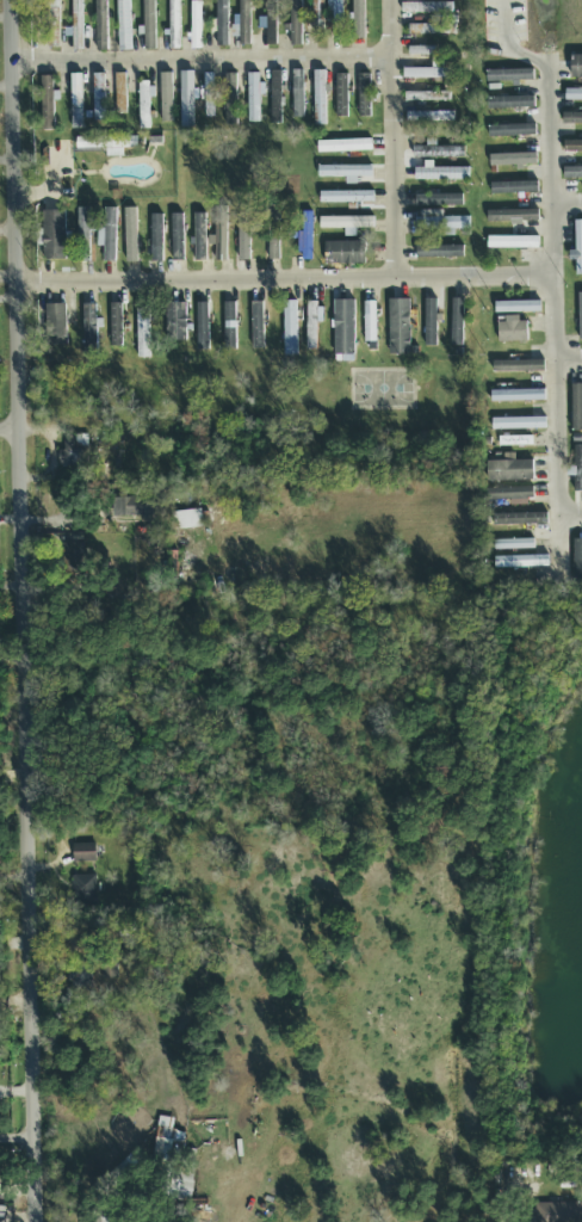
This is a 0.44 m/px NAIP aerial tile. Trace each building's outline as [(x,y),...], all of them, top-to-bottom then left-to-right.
[(70,30),(70,51),(82,51),(81,0),(72,0),(72,30),(70,30)] [(95,51),(107,51),(107,0),(95,0),(95,51)] [(118,51),(130,51),(129,0),(116,0),(118,51)] [(156,50),(155,0),(143,0),(145,50),(156,50)] [(170,50),(181,50),(179,0),(169,0),(170,50)] [(227,0),(216,0),(217,47),(229,47),(227,0)] [(240,17),(232,17),(233,38),(240,38),(240,47),(251,47),(250,0),(239,0),(240,17)] [(266,0),(267,46),(277,46),(276,0),(267,0),(266,0)] [(301,47),(303,0),(291,0),(290,47),(301,47)] [(342,0),(331,0),(331,23),(343,23),(342,0)] [(365,0),(353,0),(353,39),(365,39),(365,0)] [(191,50),(201,50),(201,3),(191,3),(191,50)] [(401,4),(402,15),(452,14),(452,4),(401,4)] [(38,21),(27,21),(29,39),(38,39),(38,21)] [(455,26),(409,25),(408,35),(455,36),(455,26)] [(435,48),(408,47),(408,56),(435,57),(435,48)] [(571,57),(571,79),(581,79),(581,56),(571,57)] [(405,80),(445,79),(445,69),(404,70),(405,80)] [(304,119),(304,71),(292,71),(293,119),(304,119)] [(534,71),(487,72),(487,83),(534,82),(534,71)] [(195,73),(182,72),(181,128),(193,129),(195,73)] [(271,125),(281,125),(281,72),(271,72),(271,125)] [(326,126),(325,72),(313,72),(314,126),(326,126)] [(72,129),(82,129),(81,74),(70,74),(72,129)] [(92,74),(93,122),(105,122),(104,74),(92,74)] [(125,74),(114,74),(116,113),(126,113),(125,74)] [(172,74),(161,74),(162,123),(173,123),(172,74)] [(215,74),(205,74),(204,119),(213,119),(215,74)] [(237,74),(225,75),(227,123),(238,123),(237,74)] [(259,96),(265,96),(265,84),(259,84),(259,74),(248,75),(249,124),(260,123),(259,96)] [(348,76),(337,75),(335,118),(347,119),(348,76)] [(371,75),(359,75),(358,118),(370,118),(371,75)] [(41,131),(54,131),(52,76),(39,76),(41,131)] [(149,98),(153,98),(153,83),(139,83),(140,130),(150,130),(149,98)] [(565,91),(565,102),(581,102),(581,91),(565,91)] [(450,103),(450,93),(406,93),(406,102),(450,103)] [(534,98),(487,99),(488,110),(535,109),(534,98)] [(454,112),(407,113),(407,123),(454,122),(454,112)] [(564,114),(564,126),(581,125),(581,114),(564,114)] [(535,126),(489,127),(489,138),(536,137),(535,126)] [(137,137),(76,138),(76,149),(106,149),(106,158),(124,156),(123,149),(137,149),(137,137)] [(372,141),(318,142),(318,153),(372,152),(372,141)] [(564,142),(564,154),(581,153),(581,142),(564,142)] [(414,158),(455,159),(455,148),(414,148),(414,158)] [(537,165),(537,155),(490,156),(490,167),(537,165)] [(469,169),(433,169),(434,162),(424,162),(424,169),(415,169),(415,181),(468,182),(469,169)] [(318,167),(318,178),(346,178),(346,186),(357,186),(357,178),(372,178),(372,167),(318,167)] [(564,180),(581,180),(581,168),(564,168),(564,180)] [(491,184),(491,195),(538,193),(538,182),(491,184)] [(374,203),(374,192),(320,193),(320,204),(374,203)] [(415,196),(416,208),(462,206),(462,195),(415,196)] [(279,207),(269,207),(269,230),(279,230),(279,207)] [(104,263),(114,263),(116,209),(104,208),(104,229),(98,229),(97,247),(104,247),(104,263)] [(88,209),(76,209),(78,263),(89,263),(88,233),(95,232),(95,220),(88,220),(88,209)] [(125,263),(137,263),(136,209),(124,209),(125,263)] [(209,246),(216,246),(216,263),(227,263),(228,209),(216,209),(215,237),(209,237),(209,246)] [(64,211),(41,211),(42,260),(66,259),(64,211)] [(443,218),(443,211),(417,212),(418,231),(470,230),(470,217),(443,218)] [(538,211),(487,212),(487,223),(539,223),(538,211)] [(299,233),(298,261),(312,261),(313,213),(304,213),(304,233),(299,233)] [(239,261),(251,262),(252,215),(239,214),(239,261)] [(163,215),(152,215),(151,263),(162,263),(163,215)] [(183,215),(172,215),(173,263),(184,262),(183,215)] [(206,262),(207,215),(195,215),(194,262),(206,262)] [(374,218),(320,219),(320,230),(345,230),(345,237),(355,237),(355,229),(374,229),(374,218)] [(573,252),(574,276),(581,276),(581,222),(575,222),(576,252),(573,252)] [(538,238),(488,237),(488,249),(538,250),(538,238)] [(268,261),(279,261),(279,239),(268,239),(268,261)] [(365,243),(325,243),(326,266),(366,265),(365,243)] [(464,247),(416,246),(416,258),(463,259),(464,247)] [(451,347),(463,347),(464,300),(452,299),(451,347)] [(388,301),(390,356),(411,355),(409,300),(388,301)] [(437,300),(425,300),(425,347),(436,347),(437,322),(442,322),(442,310),(437,310),(437,300)] [(355,301),(334,301),(334,356),(355,356),(355,301)] [(296,302),(283,302),(285,356),(297,356),(296,302)] [(495,303),(496,314),(541,313),(541,302),(495,303)] [(122,304),(111,303),(110,347),(122,347),(122,304)] [(137,358),(149,358),(148,303),(136,303),(137,358)] [(236,303),(224,304),(225,350),(236,350),(236,303)] [(253,350),(264,350),(263,303),(252,303),(253,350)] [(317,323),(321,323),(321,303),(307,303),(307,350),(317,350),(317,323)] [(376,343),(376,303),(364,303),(364,343),(376,343)] [(95,304),(82,306),(83,359),(92,359),(92,354),(97,354),(95,304)] [(186,304),(166,305),(168,342),(187,341),(186,304)] [(197,352),(208,352),(209,304),(198,304),(197,352)] [(67,345),(66,306),(45,306),(47,346),(67,345)] [(498,343),(528,343),(527,320),(498,320),(498,343)] [(544,362),(493,361),(493,373),(544,373),(544,362)] [(515,385),(493,386),(494,403),(545,401),(545,390),(515,391),(515,385)] [(572,385),(572,433),(581,432),(581,385),(572,385)] [(492,420),(492,431),(546,430),(546,419),(492,420)] [(533,437),(499,438),(499,447),(533,446),(533,437)] [(574,447),(575,468),(567,468),(567,477),(574,477),(574,493),(581,493),(581,447),(574,447)] [(533,481),(533,461),(516,462),(515,454),(504,455),(504,462),(488,462),(488,483),(533,481)] [(486,490),(486,501),(533,499),(533,488),(486,490)] [(153,498),(112,499),(113,517),(153,517),(153,498)] [(173,530),(202,529),(202,512),(172,513),(173,530)] [(548,513),(496,515),(497,527),(548,525),(548,513)] [(494,541),(494,551),(534,550),(534,540),(494,541)] [(574,540),(573,581),(581,581),(581,540),(574,540)] [(549,568),(548,556),(494,558),(494,570),(549,568)] [(94,845),(73,845),(73,863),(95,862),(94,845)] [(95,899),(95,876),(73,876),(73,899),(95,899)] [(174,1120),(160,1118),(153,1161),(171,1164),(173,1151),(183,1152),(186,1134),(172,1132),(174,1120)] [(535,1221),(581,1221),(581,1213),(581,1205),(536,1204),(535,1221)]
